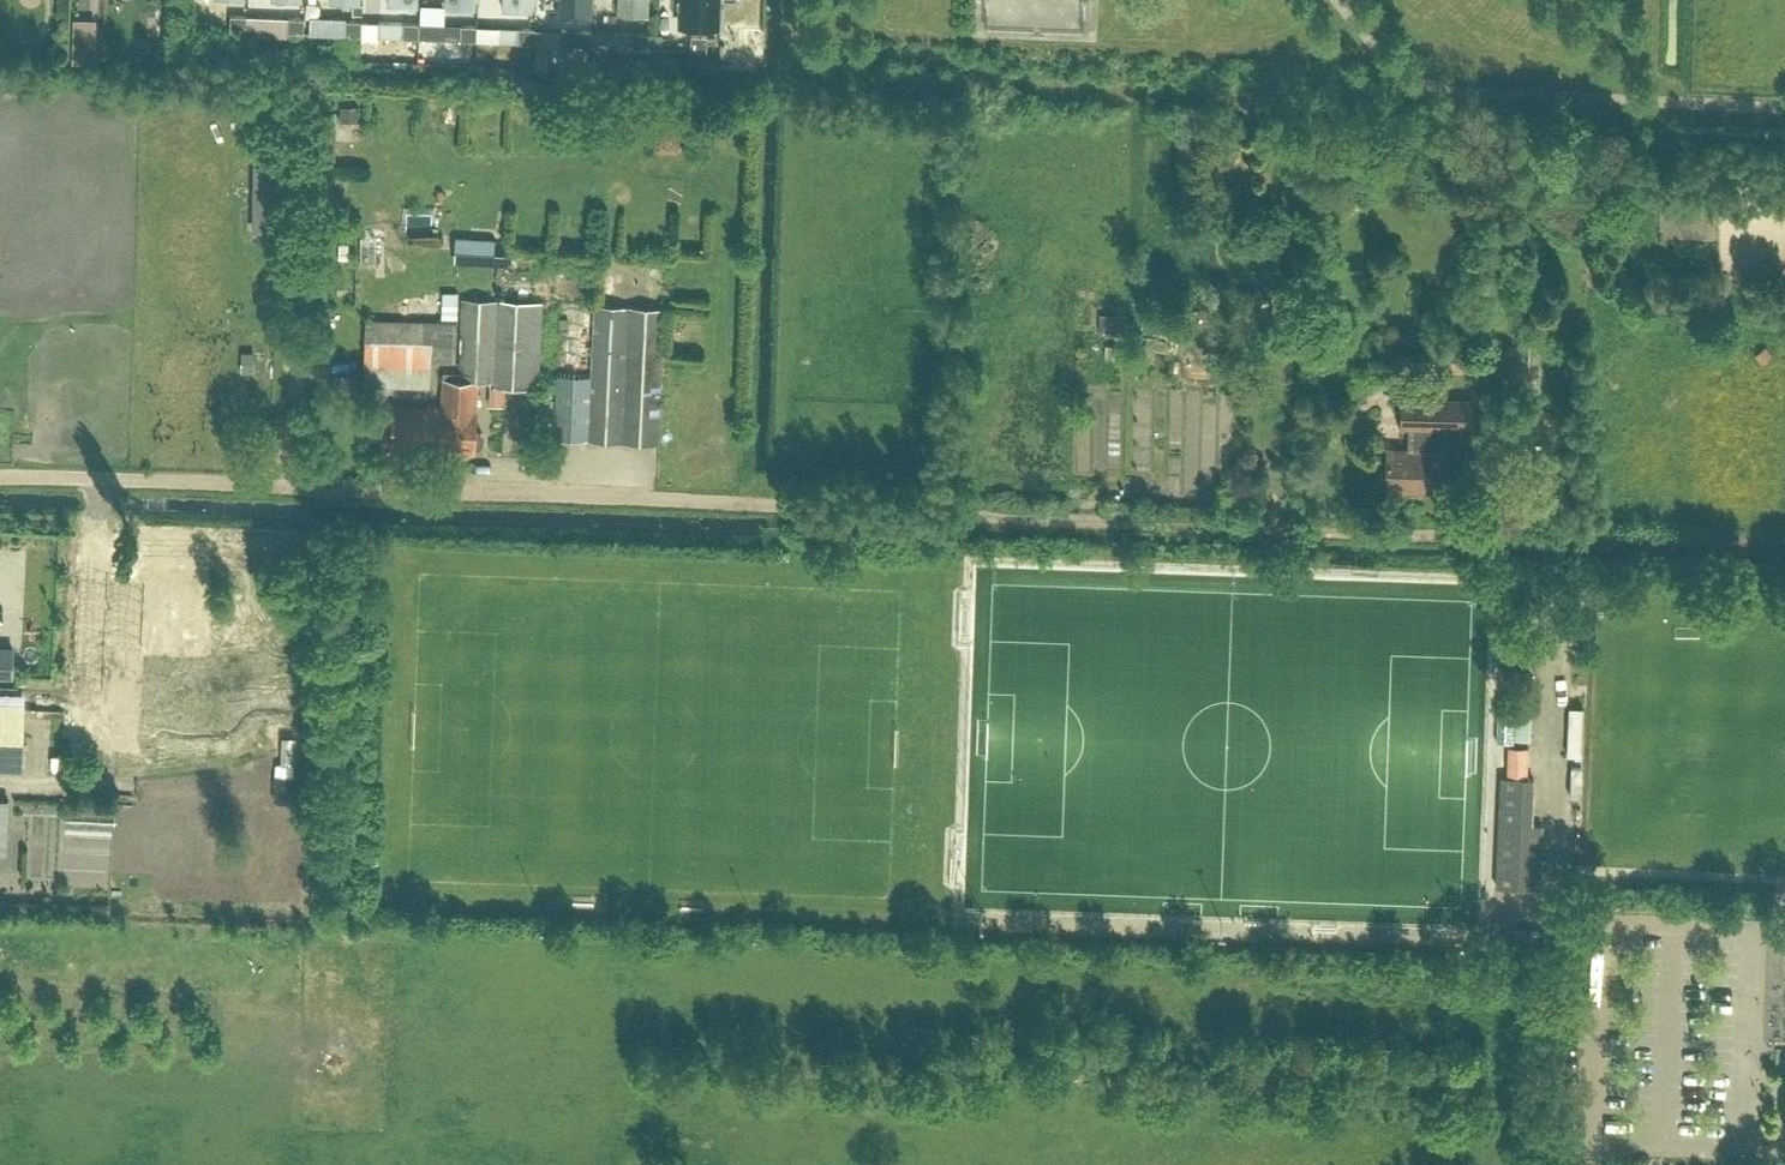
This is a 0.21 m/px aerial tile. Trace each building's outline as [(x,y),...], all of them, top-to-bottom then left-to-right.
[(558,13),(590,14),(591,0),(559,0),(558,13)] [(618,8),(650,9),(650,0),(618,0),(618,8)] [(720,20),(721,0),(681,0),(680,20),(720,20)] [(285,32),(288,15),(254,10),(252,28),(285,32)] [(246,30),(247,15),(230,14),(230,29),(246,30)] [(365,16),(365,33),(381,34),(382,16),(365,16)] [(304,32),(304,17),(288,17),(287,31),(304,32)] [(361,34),(362,20),(346,19),(345,34),(361,34)] [(502,36),(503,21),(480,20),(480,35),(502,36)] [(419,37),(419,22),(403,22),(402,36),(419,37)] [(476,40),(477,25),(461,24),(460,39),(476,40)] [(518,41),(534,42),(535,27),(518,27),(518,41)] [(575,44),(576,29),(560,29),(560,43),(575,44)] [(592,30),(576,29),(575,44),(591,45),(592,30)] [(632,46),(632,32),(615,31),(614,46),(632,46)] [(633,46),(649,47),(650,32),(633,32),(633,46)] [(690,49),(707,50),(707,35),(691,34),(690,49)] [(488,108),(506,109),(506,95),(489,94),(488,108)] [(564,139),(577,139),(578,117),(564,116),(564,139)] [(326,117),(326,156),(343,156),(344,117),(326,117)] [(253,160),(251,230),(289,231),(290,160),(253,160)] [(348,218),(365,217),(364,198),(347,199),(348,218)] [(441,222),(441,212),(411,210),(410,220),(441,222)] [(360,290),(380,289),(378,232),(358,233),(360,290)] [(454,259),(507,262),(508,238),(455,235),(454,259)] [(488,387),(537,390),(541,301),(462,297),(458,373),(443,372),(441,406),(427,406),(427,409),(393,407),(391,446),(424,448),(424,450),(474,453),(474,448),(480,448),(483,443),(484,437),(481,431),(475,431),(477,408),(471,408),(472,380),(488,381),(488,387)] [(657,441),(664,307),(559,302),(553,436),(657,441)] [(365,319),(363,384),(431,386),(432,360),(454,360),(457,320),(365,319)] [(1517,343),(1515,391),(1540,392),(1542,344),(1517,343)] [(1408,424),(1407,448),(1387,448),(1385,488),(1443,490),(1444,450),(1439,450),(1440,425),(1471,426),(1472,400),(1401,398),(1400,424),(1408,424)] [(24,769),(60,771),(63,707),(25,705),(26,687),(0,685),(0,768),(24,769)] [(1509,766),(1532,765),(1531,737),(1508,738),(1509,766)] [(1542,823),(1533,823),(1534,777),(1498,776),(1497,821),(1494,886),(1540,888),(1542,823)] [(9,799),(0,798),(0,850),(6,850),(9,799)] [(1515,930),(1514,959),(1543,960),(1544,930),(1515,930)]
